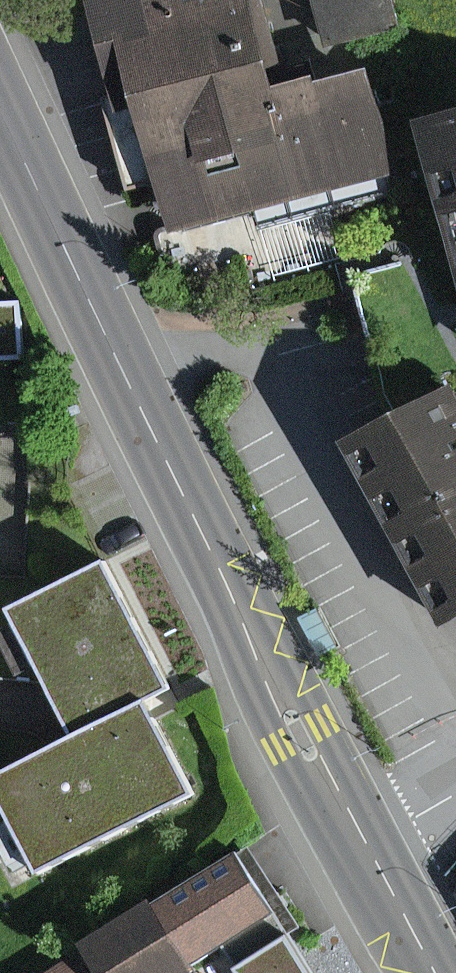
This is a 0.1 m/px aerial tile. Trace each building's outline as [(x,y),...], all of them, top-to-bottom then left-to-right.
[(396,51),(304,77),(282,0),(117,0),(145,102),(164,97),(212,268),(439,204),(396,51)] [(410,0),(334,0),(344,38),(415,19),(410,0)] [(157,103),(130,105),(135,167),(161,165),(157,103)] [(437,115),(455,184),(455,109),(437,115)] [(411,407),(367,429),(455,604),(455,385),(411,407)] [(0,837),(0,890),(6,901),(32,887),(34,891),(179,815),(127,717),(189,684),(124,561),(2,626),(7,637),(0,640),(0,690),(2,694),(29,681),(62,743),(0,776),(0,826),(4,835),(0,837)] [(335,646),(315,607),(299,616),(319,655),(335,646)] [(261,842),(59,972),(209,972),(225,962),(274,930),(307,912),(261,842)] [(225,962),(232,972),(303,972),(274,930),(225,962)]
